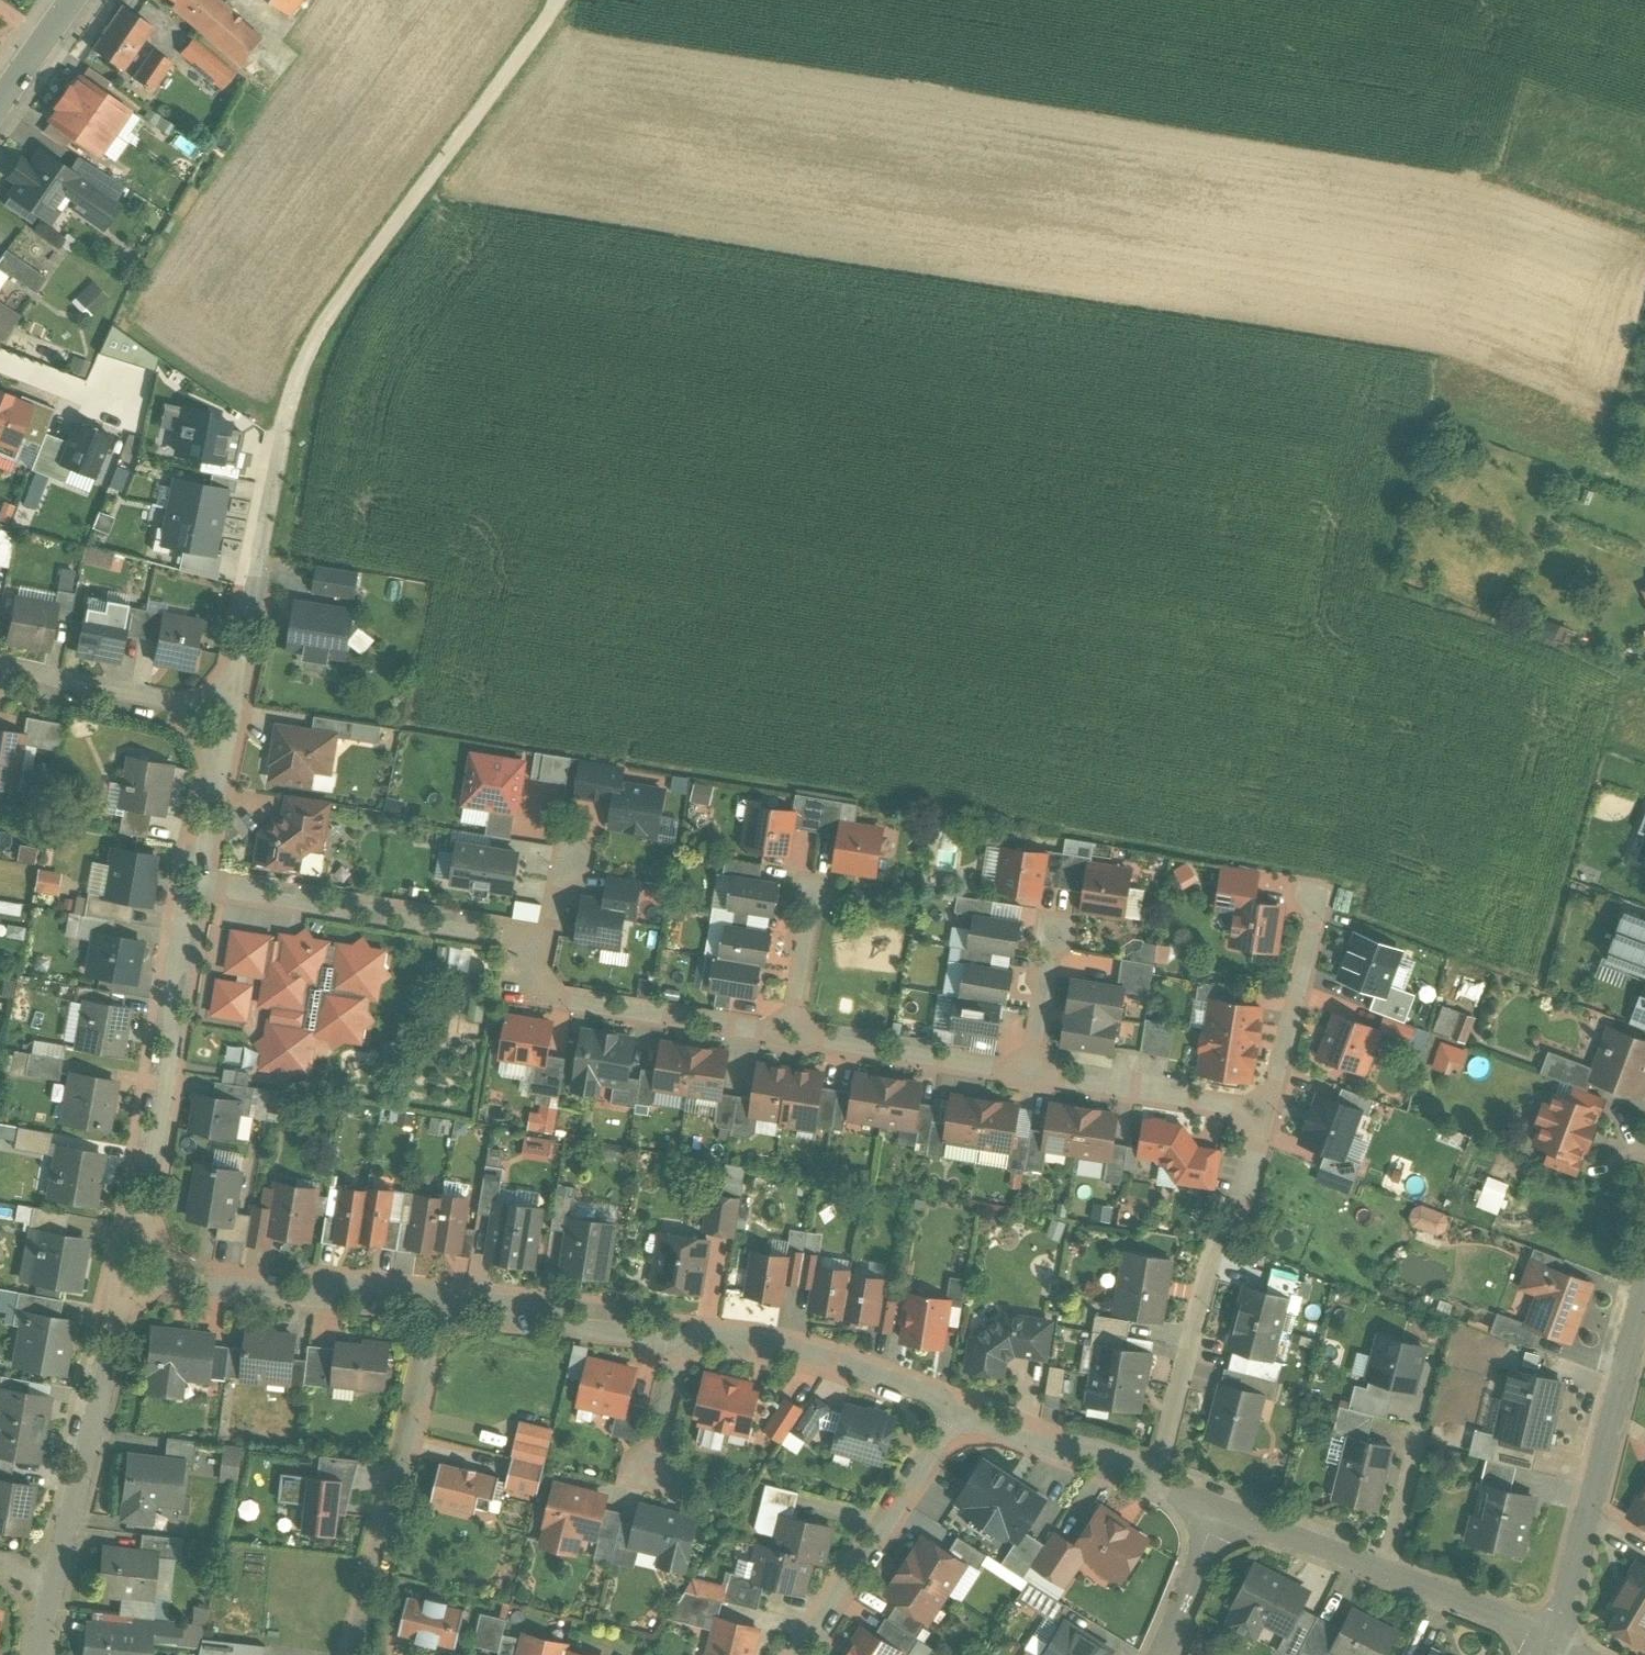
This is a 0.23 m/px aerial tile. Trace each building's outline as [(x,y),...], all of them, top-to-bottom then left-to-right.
[(233,72),(265,36),(221,0),(149,0),(233,72)] [(291,18),(304,0),(264,0),(291,18)] [(153,28),(115,2),(83,51),(122,76),(153,28)] [(156,53),(136,82),(149,92),(170,63),(156,53)] [(69,71),(53,93),(114,137),(130,115),(69,71)] [(97,160),(114,137),(53,93),(36,116),(97,160)] [(2,199),(41,226),(58,204),(104,236),(130,196),(43,134),(23,161),(15,155),(0,175),(11,185),(2,199)] [(9,282),(36,300),(49,280),(0,245),(0,295),(9,282)] [(91,281),(69,301),(85,318),(107,298),(91,281)] [(22,320),(0,304),(0,347),(22,320)] [(150,371),(157,350),(104,331),(96,352),(150,371)] [(13,451),(31,401),(0,390),(0,447),(13,451)] [(186,411),(178,454),(236,465),(242,431),(226,428),(228,419),(186,411)] [(111,436),(75,422),(58,464),(94,479),(111,436)] [(20,504),(33,509),(45,478),(32,473),(20,504)] [(236,480),(211,474),(209,482),(227,486),(226,493),(233,494),(236,480)] [(227,486),(171,475),(157,543),(182,548),(213,555),(227,486)] [(82,544),(78,561),(107,569),(112,552),(82,544)] [(182,548),(177,569),(215,580),(221,557),(213,555),(182,548)] [(360,571),(317,565),(312,594),(355,601),(360,571)] [(8,595),(0,635),(0,649),(49,658),(58,604),(8,595)] [(357,607),(294,597),(284,654),(347,665),(357,607)] [(127,611),(78,600),(66,654),(116,665),(127,611)] [(205,619),(157,610),(146,668),(195,679),(205,619)] [(379,728),(313,719),(311,736),(336,740),(377,745),(379,728)] [(21,737),(20,746),(52,751),(56,729),(24,723),(21,737)] [(311,736),(274,731),(266,783),(308,789),(310,773),(331,776),(336,740),(311,736)] [(0,733),(0,788),(12,790),(20,746),(21,737),(0,733)] [(469,750),(460,803),(517,813),(526,760),(469,750)] [(179,762),(121,752),(112,811),(169,822),(179,762)] [(536,753),(531,778),(565,784),(570,759),(536,753)] [(624,767),(580,759),(573,797),(615,804),(614,810),(612,826),(627,829),(629,832),(645,835),(649,832),(650,822),(659,823),(665,786),(626,780),(624,767)] [(688,800),(707,804),(711,786),(692,781),(688,800)] [(857,806),(798,797),(795,814),(792,830),(840,836),(842,824),(855,826),(857,806)] [(280,818),(256,835),(250,868),(294,875),(296,859),(322,844),(327,809),(282,802),(280,818)] [(795,814),(760,808),(758,819),(749,818),(744,846),(764,849),(765,852),(772,853),(774,851),(782,852),(783,843),(787,840),(790,841),(792,830),(795,814)] [(490,810),(486,834),(511,839),(515,815),(490,810)] [(840,836),(836,860),(839,861),(842,865),(842,868),(875,873),(882,830),(855,826),(842,824),(840,836)] [(1090,857),(1092,842),(1064,838),(1062,853),(1090,857)] [(456,839),(449,884),(513,894),(520,849),(456,839)] [(161,855),(100,843),(88,901),(150,914),(161,855)] [(1049,853),(997,844),(988,893),(1039,903),(1049,853)] [(16,861),(31,861),(31,848),(16,847),(16,861)] [(764,861),(787,865),(788,857),(765,853),(764,861)] [(1131,871),(1119,869),(1089,864),(1082,910),(1123,916),(1131,871)] [(1260,875),(1213,867),(1205,918),(1227,922),(1222,952),(1279,960),(1286,904),(1257,900),(1260,875)] [(33,870),(32,893),(54,894),(55,871),(33,870)] [(735,891),(729,890),(726,910),(771,917),(773,902),(778,903),(781,883),(737,876),(735,891)] [(643,886),(602,880),(598,907),(575,904),(568,952),(620,959),(626,917),(639,919),(643,886)] [(513,900),(511,918),(537,922),(540,904),(513,900)] [(1624,913),(1607,959),(1644,973),(1644,921),(1624,913)] [(1022,922),(978,915),(975,930),(970,929),(967,949),(1012,956),(1014,941),(1019,941),(1022,922)] [(727,940),(721,939),(718,958),(763,966),(766,951),(770,951),(773,932),(729,925),(727,940)] [(227,926),(220,974),(263,980),(258,1007),(268,1008),(265,1036),(253,1043),(261,1054),(258,1070),(275,1072),(283,1082),(293,1075),(313,1078),(318,1039),(327,1040),(334,1050),(345,1043),(363,1046),(366,1028),(377,1022),(369,1010),(370,1000),(381,1002),(384,983),(395,977),(386,967),(388,953),(373,950),(364,938),(351,947),(315,941),(307,929),(296,938),(227,926)] [(144,939),(86,930),(78,981),(135,991),(144,939)] [(1399,951),(1357,935),(1340,979),(1383,995),(1399,952),(1399,951)] [(718,958),(714,957),(711,977),(716,978),(714,993),(758,1000),(761,980),(757,980),(759,966),(763,966),(718,958)] [(1014,971),(970,963),(967,979),(962,978),(959,996),(959,997),(1004,1004),(1007,989),(1011,990),(1014,971)] [(254,986),(217,979),(210,1017),(247,1024),(254,986)] [(1125,988),(1073,979),(1068,1011),(1067,1011),(1062,1045),(1112,1053),(1115,1035),(1111,1034),(1114,1021),(1120,1022),(1121,1015),(1117,1014),(1119,1001),(1123,1001),(1125,988)] [(1467,979),(1459,995),(1475,1003),(1483,987),(1467,979)] [(1004,1004),(959,997),(959,996),(955,996),(954,998),(952,1015),(957,1016),(954,1031),(998,1038),(1002,1019),(997,1018),(1000,1004),(1004,1005),(1004,1004)] [(1632,1024),(1644,1029),(1644,997),(1642,996),(1632,1024)] [(131,1010),(77,999),(67,1050),(122,1061),(131,1010)] [(1261,1008),(1212,1000),(1208,1028),(1208,1029),(1256,1037),(1256,1038),(1259,1038),(1261,1023),(1259,1022),(1261,1008)] [(1466,1042),(1475,1015),(1441,1005),(1432,1032),(1466,1042)] [(1337,1013),(1320,1059),(1363,1075),(1380,1030),(1337,1013)] [(552,1024),(508,1017),(502,1056),(545,1063),(552,1024)] [(1174,1026),(1145,1021),(1139,1055),(1168,1059),(1174,1026)] [(1256,1037),(1208,1029),(1208,1028),(1205,1028),(1201,1050),(1204,1050),(1201,1073),(1218,1075),(1217,1078),(1232,1080),(1232,1078),(1249,1081),(1252,1063),(1254,1063),(1257,1049),(1255,1048),(1256,1038),(1256,1037)] [(1611,1030),(1596,1069),(1593,1078),(1638,1095),(1644,1076),(1644,1042),(1611,1030)] [(634,1039),(616,1036),(617,1034),(602,1032),(601,1034),(583,1031),(575,1083),(598,1087),(600,1081),(626,1085),(634,1039)] [(11,1050),(7,1072),(56,1081),(63,1045),(29,1040),(27,1053),(11,1050)] [(1438,1042),(1425,1070),(1442,1078),(1446,1068),(1461,1073),(1469,1055),(1438,1042)] [(687,1048),(663,1044),(656,1084),(666,1085),(669,1090),(688,1093),(695,1047),(687,1046),(687,1048)] [(695,1047),(688,1093),(707,1096),(711,1093),(721,1094),(728,1054),(703,1050),(703,1049),(695,1047)] [(1588,1091),(1593,1078),(1596,1069),(1549,1051),(1540,1073),(1575,1087),(1588,1091)] [(759,1064),(751,1115),(783,1120),(791,1069),(759,1064)] [(783,1120),(783,1124),(800,1127),(801,1122),(816,1124),(824,1075),(791,1069),(783,1120)] [(115,1082),(85,1076),(71,1074),(63,1121),(106,1129),(109,1112),(108,1112),(110,1100),(111,1100),(115,1082)] [(881,1079),(857,1075),(850,1115),(860,1117),(863,1121),(882,1124),(889,1079),(882,1077),(881,1079)] [(889,1079),(882,1124),(901,1127),(906,1124),(915,1126),(920,1097),(922,1085),(897,1082),(898,1080),(889,1079)] [(1570,1101),(1599,1112),(1605,1098),(1588,1091),(1575,1087),(1570,1101)] [(241,1100),(190,1091),(183,1135),(233,1144),(241,1100)] [(1360,1111),(1319,1095),(1314,1109),(1312,1108),(1305,1127),(1307,1128),(1302,1142),(1343,1158),(1343,1155),(1360,1111)] [(1570,1101),(1555,1096),(1551,1108),(1545,1106),(1538,1124),(1544,1126),(1537,1145),(1552,1151),(1580,1162),(1599,1112),(1570,1101)] [(953,1097),(947,1137),(956,1139),(959,1143),(978,1146),(986,1100),(978,1099),(977,1101),(953,1097)] [(1018,1108),(994,1104),(994,1102),(986,1100),(978,1146),(997,1149),(1002,1146),(1011,1148),(1018,1108)] [(539,1104),(538,1113),(528,1111),(525,1128),(553,1134),(558,1108),(539,1104)] [(1051,1110),(1046,1109),(1044,1122),(1049,1123),(1044,1149),(1046,1149),(1047,1146),(1055,1147),(1058,1151),(1077,1155),(1084,1109),(1076,1108),(1076,1109),(1051,1105),(1051,1110)] [(1116,1116),(1092,1112),(1092,1110),(1084,1109),(1077,1155),(1096,1158),(1100,1154),(1108,1156),(1108,1160),(1109,1160),(1116,1116)] [(1139,1117),(1133,1160),(1154,1163),(1174,1189),(1215,1193),(1221,1147),(1195,1144),(1178,1122),(1139,1117)] [(45,1157),(49,1132),(0,1124),(0,1149),(45,1157)] [(549,1155),(550,1138),(522,1136),(521,1153),(549,1155)] [(101,1155),(58,1147),(58,1149),(61,1149),(56,1176),(53,1175),(49,1197),(93,1204),(96,1183),(95,1183),(97,1170),(99,1170),(101,1155)] [(228,1168),(231,1151),(212,1149),(210,1166),(228,1168)] [(1580,1162),(1552,1151),(1546,1165),(1575,1176),(1580,1162)] [(721,1189),(740,1191),(742,1166),(723,1164),(721,1189)] [(241,1173),(198,1166),(189,1218),(232,1225),(241,1173)] [(1474,1206),(1496,1214),(1508,1184),(1487,1175),(1474,1206)] [(443,1193),(463,1196),(465,1185),(445,1182),(443,1193)] [(297,1186),(277,1183),(269,1234),(289,1237),(293,1242),(301,1243),(306,1240),(309,1240),(315,1208),(317,1196),(296,1192),(297,1186)] [(393,1192),(368,1188),(367,1192),(368,1192),(361,1240),(385,1244),(393,1192)] [(344,1189),(336,1240),(361,1244),(361,1240),(368,1192),(367,1192),(344,1189)] [(708,1191),(700,1236),(731,1242),(738,1196),(708,1191)] [(546,1206),(489,1195),(476,1263),(536,1273),(546,1206)] [(435,1248),(442,1200),(419,1196),(412,1244),(426,1246),(425,1251),(434,1252),(435,1248)] [(443,1196),(442,1200),(435,1248),(444,1249),(445,1245),(460,1247),(467,1200),(443,1196)] [(1440,1237),(1450,1217),(1423,1204),(1413,1224),(1440,1237)] [(619,1222),(564,1214),(555,1276),(609,1284),(619,1222)] [(690,1300),(700,1236),(654,1229),(642,1293),(690,1300)] [(86,1240),(38,1232),(35,1249),(33,1248),(32,1254),(41,1255),(36,1281),(77,1289),(78,1287),(76,1287),(81,1259),(83,1259),(86,1240)] [(1568,1243),(1539,1233),(1531,1259),(1559,1268),(1568,1243)] [(794,1256),(744,1248),(732,1303),(782,1311),(794,1256)] [(1176,1256),(1121,1248),(1108,1320),(1165,1329),(1176,1256)] [(848,1270),(814,1263),(804,1317),(838,1323),(848,1270)] [(1591,1289),(1529,1264),(1518,1291),(1536,1298),(1524,1329),(1537,1334),(1568,1346),(1591,1289)] [(1270,1272),(1265,1290),(1291,1296),(1295,1278),(1270,1272)] [(873,1331),(882,1280),(850,1276),(840,1326),(873,1331)] [(1287,1300),(1240,1289),(1232,1320),(1281,1329),(1287,1300)] [(943,1357),(952,1301),(901,1293),(890,1349),(943,1357)] [(968,1337),(962,1380),(1000,1384),(1002,1373),(1015,1363),(1045,1365),(1051,1316),(1012,1312),(968,1337)] [(72,1321),(24,1313),(18,1346),(27,1348),(23,1366),(62,1373),(72,1321)] [(1537,1334),(1524,1329),(1492,1316),(1485,1332),(1531,1350),(1537,1334)] [(1280,1332),(1233,1322),(1222,1354),(1231,1356),(1227,1370),(1277,1384),(1282,1367),(1271,1365),(1280,1332)] [(300,1333),(239,1327),(233,1391),(295,1396),(300,1333)] [(145,1328),(139,1399),(181,1403),(183,1382),(207,1384),(212,1334),(145,1328)] [(398,1343),(329,1334),(321,1390),(389,1400),(398,1343)] [(1426,1348),(1376,1335),(1364,1381),(1415,1394),(1426,1348)] [(1151,1354),(1135,1351),(1098,1344),(1098,1347),(1101,1348),(1096,1374),(1142,1382),(1144,1383),(1146,1370),(1149,1370),(1151,1354)] [(635,1361),(581,1352),(570,1411),(626,1423),(635,1361)] [(1060,1404),(1060,1367),(1045,1367),(1045,1404),(1060,1404)] [(1565,1381),(1506,1367),(1489,1438),(1549,1453),(1565,1381)] [(758,1382),(698,1370),(685,1427),(746,1438),(758,1382)] [(1096,1374),(1093,1374),(1089,1402),(1139,1410),(1142,1393),(1140,1393),(1142,1382),(1096,1374)] [(1239,1392),(1216,1387),(1202,1443),(1251,1455),(1263,1403),(1274,1406),(1279,1388),(1243,1380),(1239,1392)] [(43,1427),(48,1398),(0,1390),(0,1419),(43,1427)] [(895,1417),(833,1402),(822,1458),(884,1473),(895,1417)] [(43,1427),(0,1419),(0,1454),(38,1460),(43,1427)] [(553,1428),(518,1420),(499,1493),(534,1502),(553,1428)] [(1396,1446),(1347,1433),(1330,1506),(1380,1518),(1396,1446)] [(196,1445),(156,1441),(155,1458),(183,1461),(195,1462),(196,1445)] [(219,1481),(238,1482),(239,1446),(220,1445),(219,1481)] [(155,1458),(125,1455),(119,1520),(151,1523),(153,1505),(179,1507),(183,1461),(155,1458)] [(984,1462),(958,1502),(1017,1541),(1018,1541),(1024,1532),(1044,1501),(984,1462)] [(484,1473),(433,1463),(424,1506),(476,1519),(484,1473)] [(1615,1514),(1644,1534),(1644,1466),(1615,1514)] [(340,1480),(306,1476),(300,1529),(334,1533),(340,1480)] [(1543,1497),(1470,1480),(1454,1552),(1527,1567),(1543,1497)] [(0,1483),(0,1534),(25,1539),(35,1490),(0,1483)] [(602,1499),(553,1488),(538,1550),(573,1558),(577,1541),(592,1544),(599,1511),(602,1499)] [(699,1512),(630,1498),(619,1550),(656,1558),(653,1568),(687,1575),(699,1512)] [(1076,1549),(1085,1555),(1122,1579),(1146,1542),(1115,1522),(1116,1519),(1101,1510),(1077,1547),(1076,1549)] [(620,1516),(599,1511),(592,1544),(588,1559),(609,1564),(620,1516)] [(831,1527),(778,1519),(771,1553),(825,1562),(831,1527)] [(1045,1545),(1024,1532),(1018,1541),(1017,1541),(1002,1564),(1024,1578),(1032,1566),(1045,1545)] [(1065,1587),(1085,1555),(1076,1549),(1077,1547),(1053,1532),(1045,1545),(1032,1566),(1065,1587)] [(968,1567),(918,1538),(897,1566),(946,1603),(968,1567)] [(166,1553),(96,1546),(89,1604),(114,1606),(113,1617),(161,1623),(166,1553)] [(752,1550),(746,1586),(805,1598),(812,1560),(771,1553),(752,1550)] [(1257,1557),(1217,1624),(1253,1644),(1262,1631),(1288,1641),(1320,1589),(1257,1557)] [(1635,1560),(1593,1624),(1644,1653),(1644,1566),(1635,1560)] [(946,1603),(890,1569),(875,1594),(927,1629),(946,1603)] [(463,1609),(399,1597),(389,1640),(455,1654),(463,1609)] [(1347,1600),(1320,1653),(1324,1654),(1391,1654),(1407,1626),(1347,1600)] [(708,1614),(699,1654),(756,1654),(762,1626),(708,1614)] [(858,1621),(837,1654),(903,1654),(906,1650),(858,1621)] [(1045,1654),(1109,1654),(1112,1652),(1065,1623),(1045,1654)] [(83,1629),(81,1654),(145,1654),(147,1635),(83,1629)] [(563,1646),(519,1636),(515,1644),(501,1641),(497,1654),(560,1654),(563,1646)] [(1431,1638),(1421,1654),(1465,1654),(1431,1638)]
